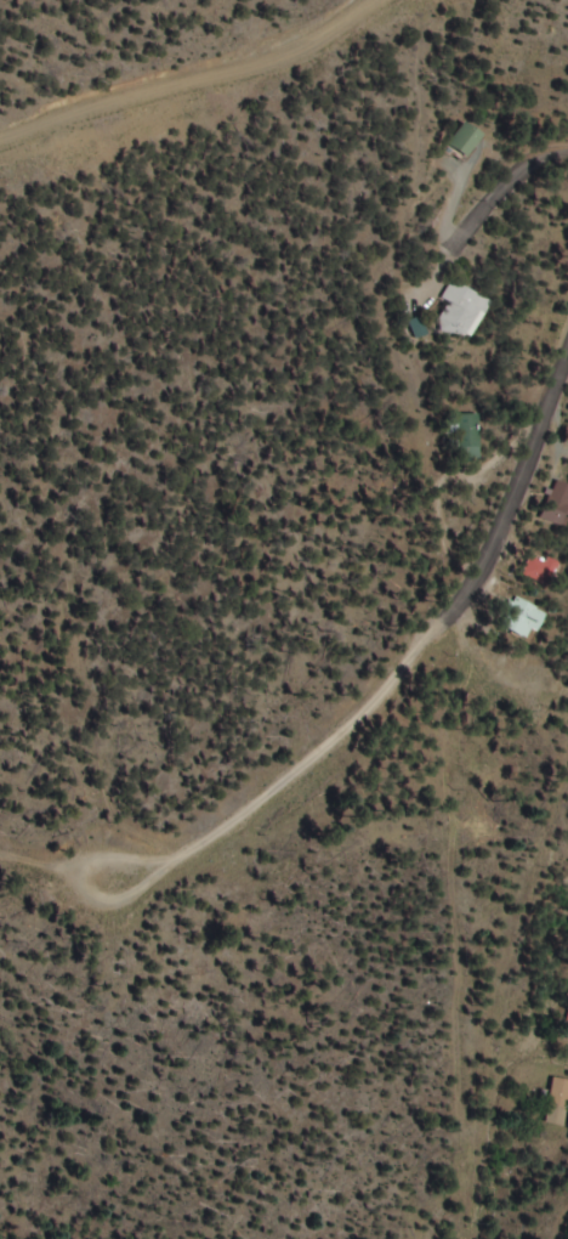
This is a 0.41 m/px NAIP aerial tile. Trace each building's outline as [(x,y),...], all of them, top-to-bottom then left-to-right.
[(490,304),(452,282),(442,300),(450,304),(437,326),(467,344),(490,304)] [(410,324),(418,340),(428,335),(420,319),(410,324)] [(567,525),(567,502),(554,494),(541,519),(564,532),(567,525)] [(559,567),(532,554),(521,575),(549,588),(559,567)] [(545,617),(518,599),(499,626),(526,645),(545,617)] [(560,1127),(567,1099),(567,1082),(554,1078),(541,1122),(560,1127)]
